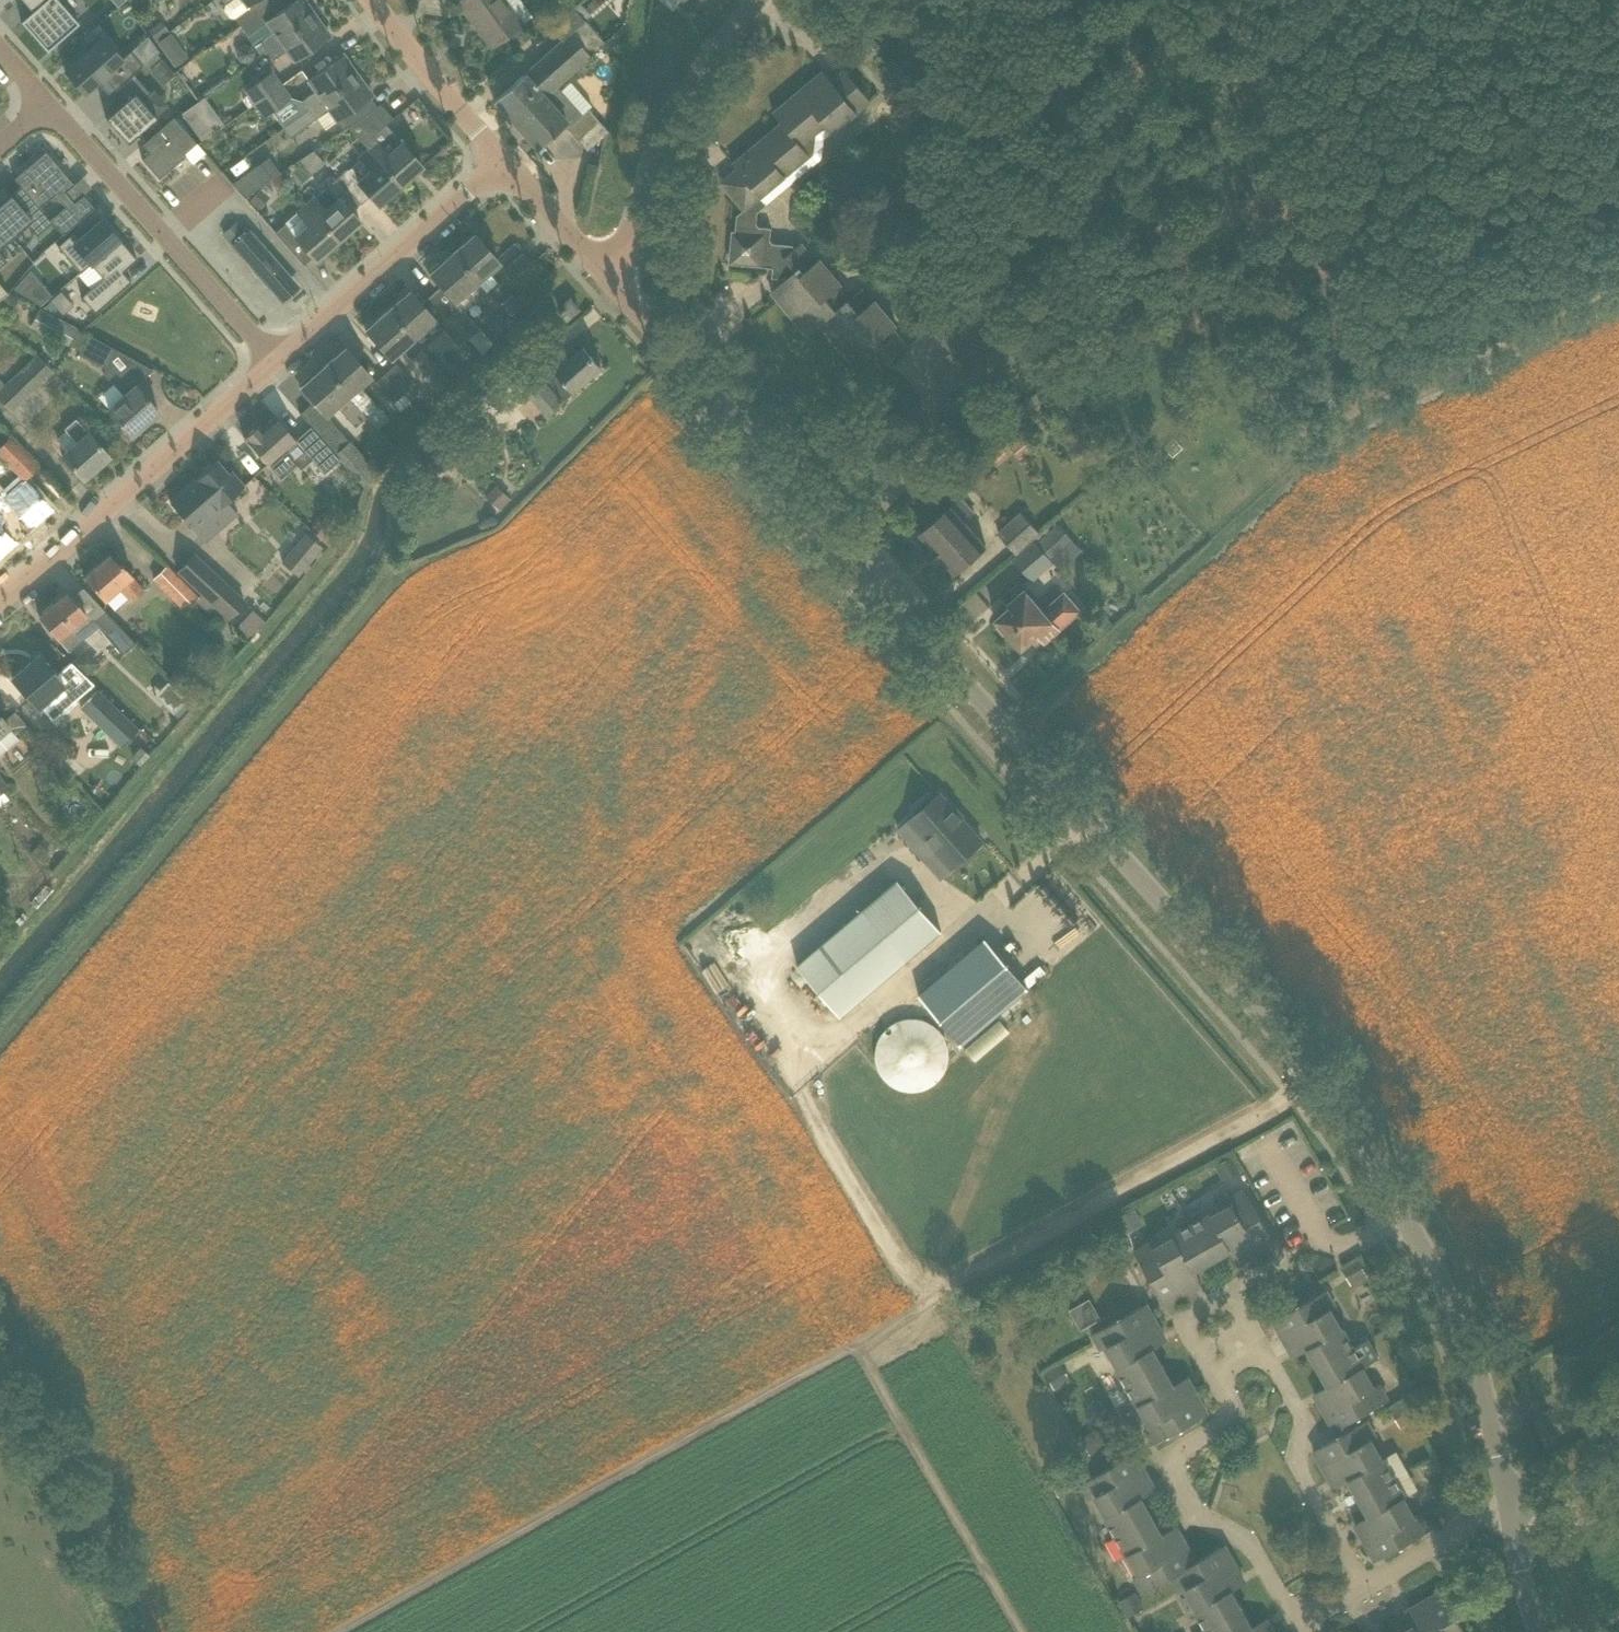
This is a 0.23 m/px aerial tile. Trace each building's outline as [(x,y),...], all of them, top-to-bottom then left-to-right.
[(22,22),(28,29),(31,27),(50,49),(79,24),(58,0),(23,0),(33,11),(22,22)] [(225,5),(224,10),(229,16),(235,17),(240,25),(275,0),(222,0),(225,5)] [(266,51),(316,16),(305,0),(295,0),(283,8),(278,0),(275,0),(240,25),(256,46),(255,47),(261,55),(266,51)] [(458,1),(491,47),(522,24),(504,0),(460,0),(458,1)] [(561,40),(494,100),(507,115),(536,88),(544,97),(557,86),(590,56),(570,34),(585,21),(573,8),(550,28),(561,40)] [(330,36),(316,16),(266,51),(273,60),(286,50),(294,61),(330,36)] [(134,48),(147,61),(161,46),(147,34),(134,48)] [(103,37),(65,71),(85,93),(104,76),(115,90),(134,74),(143,66),(130,51),(122,58),(103,37)] [(168,58),(175,67),(188,57),(181,48),(168,58)] [(302,101),(308,109),(308,110),(358,75),(343,54),(308,80),(315,91),(302,101)] [(880,69),(897,89),(911,77),(894,57),(880,69)] [(161,60),(149,70),(162,85),(174,75),(161,60)] [(255,103),(283,83),(273,69),(245,89),(255,103)] [(834,134),(873,102),(846,70),(833,82),(824,71),(774,113),(782,123),(733,164),(737,169),(721,182),(744,210),(737,216),(736,231),(732,230),(730,257),(736,265),(773,268),(777,264),(788,277),(772,291),(809,335),(821,325),(857,368),(881,347),(892,361),(911,346),(896,328),(899,326),(877,299),(874,301),(863,288),(852,298),(842,286),(845,283),(822,255),(818,258),(804,241),(796,247),(793,243),(774,241),(772,238),(773,227),(761,225),(758,221),(759,211),(823,157),(825,137),(832,132),(834,134)] [(150,92),(134,74),(115,90),(109,95),(118,106),(106,117),(128,142),(157,117),(142,100),(150,92)] [(324,129),(354,107),(372,95),(358,75),(308,110),(308,109),(284,125),(291,136),(317,118),(324,129)] [(597,121),(587,110),(592,105),(571,81),(561,90),(557,86),(544,97),(536,88),(507,115),(537,148),(564,124),(577,139),(597,121)] [(292,96),(283,83),(255,103),(264,116),(292,96)] [(202,138),(224,121),(204,94),(181,111),(202,138)] [(380,103),(362,116),(348,127),(368,150),(400,185),(423,166),(402,142),(388,154),(372,136),(393,118),(380,103)] [(184,153),(197,143),(174,117),(142,144),(149,153),(142,159),(159,179),(186,155),(184,153)] [(338,176),(337,175),(336,176),(337,177),(360,204),(369,196),(378,205),(400,185),(368,150),(360,157),(361,158),(349,169),(348,168),(338,176)] [(39,207),(55,193),(66,206),(50,220),(52,222),(62,235),(94,207),(83,195),(74,203),(64,192),(74,184),(48,154),(40,160),(38,157),(22,171),(24,173),(16,180),(21,186),(39,207)] [(244,198),(270,179),(259,164),(232,183),(231,182),(230,183),(244,198)] [(337,177),(315,197),(306,204),(338,240),(360,221),(352,211),(360,204),(337,177)] [(268,183),(249,195),(255,204),(274,192),(268,183)] [(39,207),(21,186),(11,195),(4,187),(0,190),(0,223),(12,237),(27,224),(37,235),(52,222),(50,220),(39,207)] [(311,255),(315,260),(338,240),(306,204),(297,212),(275,233),(304,265),(305,264),(303,262),(311,255)] [(74,231),(57,246),(80,272),(90,264),(90,263),(118,238),(102,219),(80,238),(74,231)] [(0,223),(0,247),(12,237),(0,223)] [(293,280),(264,247),(249,230),(232,245),(276,295),(293,280)] [(499,262),(496,259),(474,234),(452,253),(477,282),(499,262)] [(103,277),(81,297),(95,313),(131,282),(123,272),(137,259),(118,238),(90,263),(90,264),(103,277)] [(512,281),(533,263),(523,252),(502,270),(512,281)] [(460,308),(450,316),(468,337),(478,328),(464,311),(486,291),(477,282),(452,253),(430,273),(460,308)] [(20,293),(38,279),(30,269),(13,289),(20,293)] [(443,329),(440,326),(435,319),(410,291),(387,310),(421,348),(443,329)] [(62,313),(72,305),(61,292),(43,307),(53,313),(58,308),(62,313)] [(563,314),(568,319),(580,309),(571,300),(559,311),(562,314),(563,314)] [(946,355),(968,381),(998,357),(955,305),(931,326),(951,350),(946,355)] [(387,310),(365,330),(390,358),(402,348),(411,357),(421,348),(387,310)] [(440,326),(443,329),(458,346),(468,337),(450,316),(440,326)] [(135,385),(123,372),(132,356),(89,332),(78,352),(107,368),(105,371),(112,382),(123,395),(108,408),(132,436),(132,435),(137,436),(144,430),(144,425),(159,412),(135,385)] [(360,410),(366,416),(378,406),(359,386),(370,376),(345,347),(323,367),(360,409),(360,410)] [(575,392),(602,367),(584,347),(570,360),(564,354),(552,365),(552,366),(526,389),(531,394),(531,395),(549,415),(564,402),(564,401),(575,391),(575,392)] [(12,411),(54,371),(37,353),(6,384),(0,378),(0,399),(12,411)] [(396,364),(385,373),(404,394),(414,385),(396,364)] [(360,409),(323,367),(301,387),(326,415),(337,405),(355,426),(366,416),(360,410),(360,409)] [(393,403),(404,394),(385,373),(375,382),(393,403)] [(258,424),(243,437),(268,465),(285,451),(308,477),(320,467),(275,415),(261,427),(258,424)] [(82,479),(109,456),(88,432),(76,418),(64,428),(76,442),(62,455),(82,479)] [(349,442),(349,441),(331,421),(318,433),(364,486),(377,474),(349,442)] [(21,447),(12,437),(0,447),(0,456),(5,461),(21,447)] [(1023,437),(1011,446),(1022,459),(1034,450),(1023,437)] [(228,474),(217,460),(195,479),(196,480),(170,503),(205,542),(237,513),(227,501),(244,486),(232,471),(228,474)] [(37,493),(23,478),(3,496),(0,492),(0,556),(52,509),(37,493)] [(512,498),(498,484),(486,495),(501,509),(512,498)] [(976,512),(962,496),(951,506),(951,505),(921,533),(935,548),(928,554),(936,563),(942,558),(956,573),(987,544),(966,521),(976,512)] [(1022,513),(999,533),(1017,553),(1040,533),(1022,513)] [(1054,527),(1037,544),(1054,561),(1070,545),(1054,527)] [(298,575),(324,546),(306,530),(280,559),(298,575)] [(193,553),(177,570),(228,618),(244,601),(193,553)] [(109,554),(84,577),(105,601),(120,588),(132,601),(144,590),(132,577),(133,576),(120,563),(118,564),(109,554)] [(154,578),(185,610),(198,597),(167,566),(154,578)] [(1008,603),(1011,607),(996,619),(998,621),(997,627),(1003,634),(1009,633),(1022,648),(1040,634),(1046,641),(1080,612),(1063,592),(1041,611),(1023,590),(1008,603)] [(86,615),(67,592),(39,615),(58,638),(59,637),(70,650),(99,626),(109,639),(122,653),(136,641),(105,608),(93,618),(93,619),(90,621),(86,616),(86,615)] [(241,622),(251,632),(261,620),(251,611),(241,622)] [(58,675),(57,674),(40,654),(12,678),(37,707),(59,688),(72,703),(94,683),(72,663),(58,675)] [(121,745),(137,728),(98,690),(81,708),(121,745)] [(185,699),(171,713),(177,719),(191,706),(185,699)] [(19,738),(16,734),(26,724),(15,711),(4,720),(0,715),(0,754),(19,738)] [(84,731),(71,751),(95,767),(108,747),(84,731)] [(131,760),(139,767),(149,756),(141,749),(131,760)] [(917,813),(910,819),(909,820),(939,854),(929,863),(942,878),(983,841),(940,793),(932,800),(928,796),(913,809),(917,813)] [(834,1012),(938,931),(899,880),(794,961),(834,1012)] [(962,1044),(1028,988),(986,938),(919,994),(962,1044)] [(926,1019),(911,1017),(898,1020),(889,1026),(879,1038),(876,1053),(879,1069),(890,1082),(904,1089),(921,1089),(935,1082),(946,1070),(950,1054),(946,1038),(938,1027),(926,1019)] [(1217,1165),(1225,1180),(1240,1172),(1232,1157),(1217,1165)] [(1245,1260),(1272,1245),(1275,1243),(1245,1190),(1229,1199),(1232,1205),(1213,1216),(1211,1214),(1192,1225),(1212,1260),(1236,1246),(1245,1260)] [(1135,1208),(1120,1217),(1128,1232),(1143,1223),(1135,1208)] [(1212,1260),(1192,1225),(1173,1236),(1174,1238),(1154,1249),(1151,1244),(1135,1253),(1165,1305),(1196,1288),(1187,1273),(1212,1260)] [(1367,1275),(1366,1274),(1360,1260),(1343,1268),(1352,1284),(1367,1275)] [(1354,1347),(1343,1328),(1341,1329),(1330,1309),(1336,1306),(1327,1290),(1274,1320),(1291,1350),(1305,1342),(1319,1366),(1354,1347)] [(1070,1308),(1081,1327),(1101,1316),(1091,1297),(1070,1308)] [(1128,1386),(1162,1367),(1149,1342),(1163,1334),(1146,1303),(1093,1333),(1102,1349),(1108,1346),(1119,1366),(1117,1367),(1128,1386)] [(1318,1399),(1331,1423),(1335,1430),(1388,1400),(1379,1384),(1374,1387),(1363,1367),(1379,1358),(1368,1339),(1354,1347),(1319,1366),(1333,1391),(1318,1399)] [(1046,1374),(1054,1389),(1069,1381),(1061,1366),(1046,1374)] [(1176,1391),(1162,1367),(1128,1386),(1138,1405),(1140,1404),(1151,1424),(1146,1427),(1155,1443),(1208,1414),(1191,1383),(1176,1391)] [(1429,1369),(1418,1370),(1411,1371),(1413,1388),(1431,1386),(1429,1369)] [(1394,1413),(1402,1428),(1417,1420),(1409,1405),(1394,1413)] [(1360,1497),(1394,1477),(1384,1458),(1382,1459),(1371,1439),(1376,1436),(1367,1420),(1314,1450),(1331,1480),(1346,1472),(1360,1497)] [(1083,1442),(1091,1457),(1106,1449),(1098,1433),(1083,1442)] [(1106,1516),(1117,1536),(1151,1516),(1137,1491),(1152,1483),(1135,1453),(1082,1482),(1091,1498),(1097,1495),(1108,1515),(1106,1516)] [(1429,1531),(1420,1516),(1420,1515),(1414,1518),(1403,1498),(1405,1497),(1394,1477),(1360,1497),(1374,1521),(1359,1530),(1376,1560),(1429,1531)] [(1165,1541),(1151,1516),(1117,1536),(1128,1555),(1129,1554),(1140,1573),(1135,1577),(1144,1593),(1173,1576),(1172,1575),(1196,1561),(1180,1532),(1165,1541)] [(1225,1545),(1196,1561),(1172,1575),(1173,1576),(1181,1591),(1186,1588),(1197,1608),(1195,1609),(1206,1628),(1241,1609),(1227,1584),(1242,1576),(1225,1545)] [(1403,1631),(1466,1631),(1442,1591),(1412,1608),(1420,1622),(1403,1631)] [(1121,1602),(1129,1617),(1144,1609),(1136,1594),(1121,1602)] [(1241,1609),(1206,1628),(1208,1631),(1254,1631),(1241,1609)]
